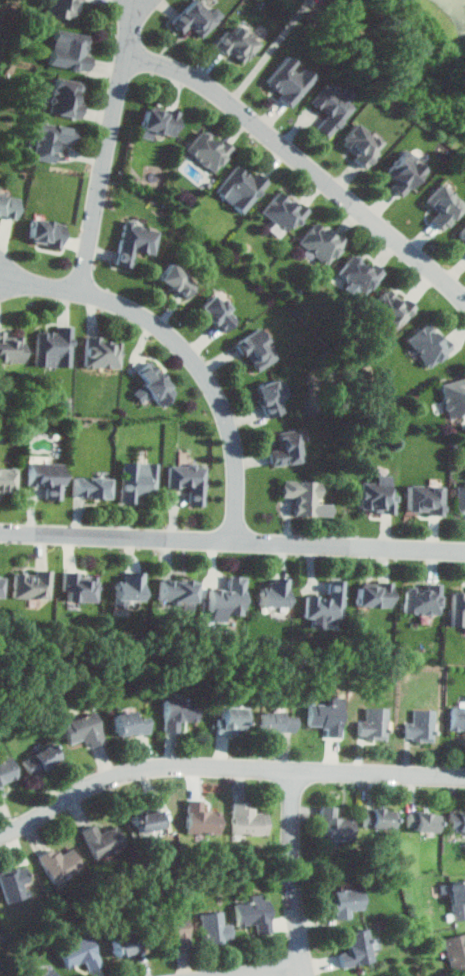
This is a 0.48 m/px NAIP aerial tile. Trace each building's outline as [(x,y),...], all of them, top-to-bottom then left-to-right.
[(44,13),(73,20),(78,0),(47,0),(44,13)] [(210,7),(206,11),(194,0),(190,0),(168,23),(180,34),(188,26),(200,38),(220,16),(210,7)] [(258,46),(232,23),(214,44),(240,67),(258,46)] [(46,65),(84,71),(90,36),(52,30),(46,65)] [(289,107),(313,78),(287,57),(263,86),(289,107)] [(47,115),(76,119),(81,83),(52,79),(47,115)] [(309,105),(327,115),(317,133),(329,140),(351,104),(320,86),(309,105)] [(139,130),(174,136),(178,114),(142,108),(139,130)] [(73,145),(76,129),(32,123),(26,159),(50,162),(54,141),(73,145)] [(365,165),(381,144),(354,123),(338,143),(365,165)] [(212,172),(230,150),(203,129),(185,151),(212,172)] [(397,193),(421,167),(401,150),(378,175),(397,193)] [(265,185),(241,165),(216,194),(241,214),(265,185)] [(421,201),(434,213),(428,220),(438,230),(460,206),(436,184),(421,201)] [(260,212),(285,233),(304,211),(279,190),(260,212)] [(0,193),(0,217),(14,219),(17,195),(0,193)] [(59,248),(63,225),(29,218),(24,242),(59,248)] [(343,244),(317,220),(298,242),(324,265),(343,244)] [(153,255),(158,229),(122,221),(113,265),(128,268),(133,250),(153,255)] [(451,237),(464,249),(464,222),(451,237)] [(379,276),(355,252),(336,272),(360,296),(379,276)] [(156,280),(185,299),(196,282),(167,264),(156,280)] [(396,330),(412,308),(385,288),(369,309),(396,330)] [(221,334),(237,318),(212,293),(196,309),(221,334)] [(405,340),(428,368),(450,351),(427,323),(405,340)] [(70,327),(54,327),(54,332),(36,332),(36,367),(70,367),(70,327)] [(278,358),(260,328),(235,342),(254,373),(278,358)] [(22,362),(22,334),(0,334),(0,362),(22,362)] [(120,339),(83,339),(83,367),(119,368),(120,339)] [(132,374),(154,399),(169,386),(146,361),(132,374)] [(464,415),(464,379),(440,385),(447,419),(464,415)] [(283,413),(274,381),(255,386),(264,419),(283,413)] [(268,451),(271,467),(304,461),(300,430),(277,433),(279,449),(268,451)] [(27,488),(46,488),(46,500),(61,500),(61,464),(27,464),(27,488)] [(136,498),(155,498),(156,464),(120,464),(120,504),(136,504),(136,498)] [(167,488),(188,488),(188,506),(204,506),(204,467),(168,467),(167,488)] [(0,470),(0,497),(13,497),(13,470),(0,470)] [(71,499),(107,499),(107,478),(71,478),(71,499)] [(317,517),(317,482),(280,482),(280,498),(293,498),(293,516),(317,517)] [(359,513),(394,513),(394,482),(359,482),(359,513)] [(406,487),(406,515),(442,515),(442,487),(406,487)] [(454,487),(454,515),(464,515),(464,487),(454,487)] [(49,599),(49,572),(11,572),(11,599),(49,599)] [(96,602),(96,573),(62,573),(62,602),(96,602)] [(120,582),(112,582),(112,601),(141,601),(141,573),(120,573),(120,582)] [(243,578),(226,577),(226,590),(207,590),(207,614),(242,614),(243,578)] [(258,607),(286,608),(286,579),(266,579),(266,589),(258,589),(258,607)] [(157,581),(157,607),(193,607),(193,582),(157,581)] [(341,581),(326,581),(326,597),(304,597),(304,620),(341,620),(341,581)] [(390,583),(355,583),(355,607),(390,607),(390,583)] [(438,585),(403,585),(403,614),(438,614),(438,585)] [(450,627),(464,627),(464,593),(450,593),(450,627)] [(179,722),(197,722),(197,699),(164,699),(164,732),(179,732),(179,722)] [(307,728),(326,728),(326,738),(340,738),(340,704),(307,704),(307,728)] [(450,731),(464,731),(464,706),(450,706),(450,731)] [(244,733),(244,708),(217,708),(218,734),(244,733)] [(357,739),(386,739),(386,708),(365,708),(365,721),(357,721),(357,739)] [(433,741),(433,711),(412,711),(412,723),(405,723),(405,741),(433,741)] [(111,714),(114,737),(148,733),(146,718),(132,720),(131,712),(111,714)] [(61,723),(68,744),(85,739),(87,747),(102,743),(93,713),(61,723)] [(291,732),(291,713),(260,713),(260,732),(291,732)] [(60,757),(49,743),(21,763),(31,778),(60,757)] [(10,759),(0,762),(0,797),(4,796),(1,783),(15,779),(10,759)] [(219,835),(219,813),(201,813),(201,801),(186,801),(186,835),(219,835)] [(265,837),(265,814),(250,814),(250,804),(231,804),(231,837),(265,837)] [(136,835),(161,829),(155,807),(130,814),(136,835)] [(335,808),(319,807),(318,844),(352,845),(353,819),(334,818),(335,808)] [(391,810),(362,810),(362,830),(391,830),(391,810)] [(433,832),(433,813),(411,813),(411,832),(433,832)] [(450,814),(450,832),(464,832),(464,814),(450,814)] [(116,827),(98,835),(94,825),(81,831),(94,861),(125,847),(116,827)] [(72,849),(58,857),(54,848),(37,857),(52,885),(83,869),(72,849)] [(23,867),(0,874),(0,885),(6,904),(32,896),(23,867)] [(462,882),(446,885),(453,922),(464,920),(464,898),(462,882)] [(364,909),(360,887),(330,892),(335,921),(351,918),(350,912),(364,909)] [(257,936),(270,934),(265,895),(248,897),(249,903),(233,905),(236,927),(255,924),(257,936)] [(175,937),(177,948),(191,946),(187,913),(180,914),(179,903),(168,905),(169,916),(154,918),(156,939),(175,937)] [(229,925),(223,926),(221,913),(200,915),(203,945),(231,941),(229,925)] [(344,934),(348,952),(337,954),(340,969),(373,961),(366,929),(344,934)] [(141,953),(138,933),(110,938),(113,957),(141,953)] [(444,939),(452,972),(464,969),(464,934),(444,939)] [(57,949),(65,969),(84,962),(87,970),(100,966),(89,937),(57,949)] [(50,968),(38,975),(54,975),(50,968)]
